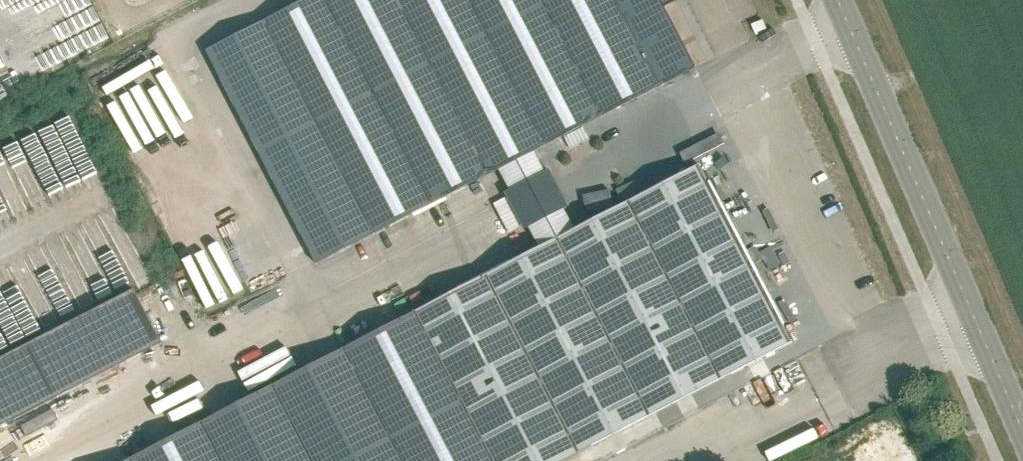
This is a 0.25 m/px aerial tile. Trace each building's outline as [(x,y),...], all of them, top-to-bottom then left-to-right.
[(791,344),(780,322),(783,321),(712,183),(709,184),(700,166),(575,231),(563,208),(567,207),(548,171),(545,173),(534,152),(564,137),(570,149),(588,140),(582,128),(695,70),(663,9),(674,3),(672,0),(307,0),(206,52),(316,264),(498,170),(509,191),(505,193),(524,228),(528,226),(540,249),(129,460),(565,460),(791,344)] [(201,237),(197,229),(168,242),(197,306),(264,276),(238,220),(201,237)] [(162,342),(133,287),(0,356),(0,425),(162,342)]
